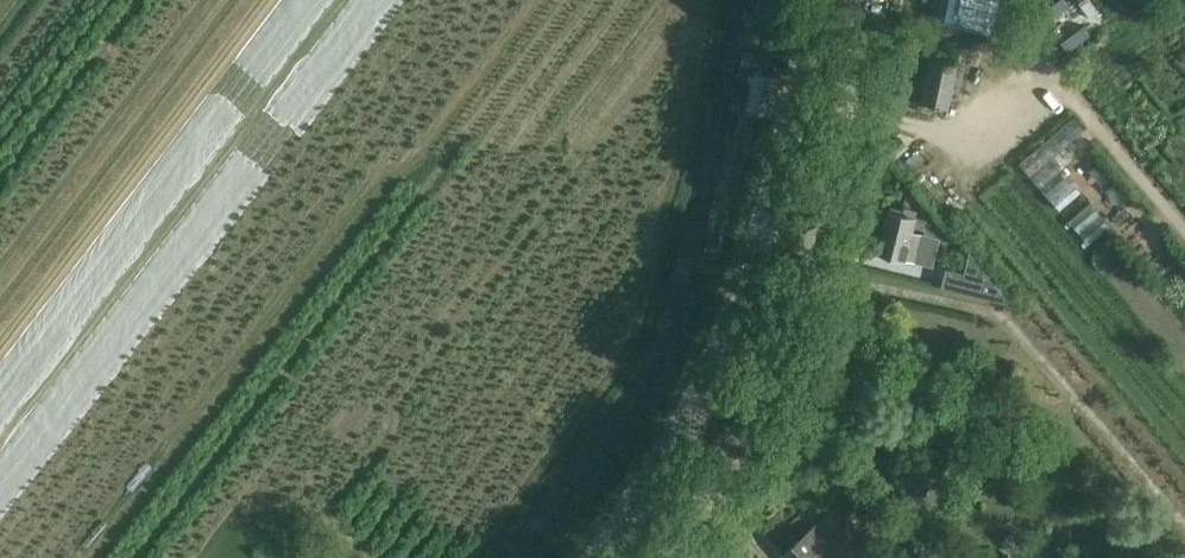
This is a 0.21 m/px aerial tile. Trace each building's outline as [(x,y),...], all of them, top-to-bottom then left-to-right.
[(767,8),(777,9),(778,0),(769,0),(767,8)] [(943,21),(957,24),(984,29),(987,17),(959,11),(962,0),(948,0),(943,21)] [(893,1),(890,13),(899,15),(902,3),(893,1)] [(741,61),(767,67),(769,56),(744,51),(741,61)] [(922,100),(936,103),(949,106),(958,63),(932,57),(922,100)] [(756,67),(748,102),(748,104),(771,109),(779,72),(756,67)] [(741,124),(736,145),(748,148),(753,128),(741,124)] [(909,147),(899,134),(885,146),(895,158),(909,147)] [(1091,204),(1070,222),(1090,245),(1111,226),(1091,204)] [(887,211),(877,250),(917,260),(922,236),(912,233),(915,218),(887,211)] [(708,237),(706,246),(717,248),(719,236),(711,235),(708,237)] [(961,253),(951,241),(932,256),(942,268),(961,253)] [(946,266),(941,285),(1015,304),(969,250),(964,271),(946,266)] [(867,554),(844,528),(831,540),(817,523),(782,553),(787,557),(862,557),(867,554)]
